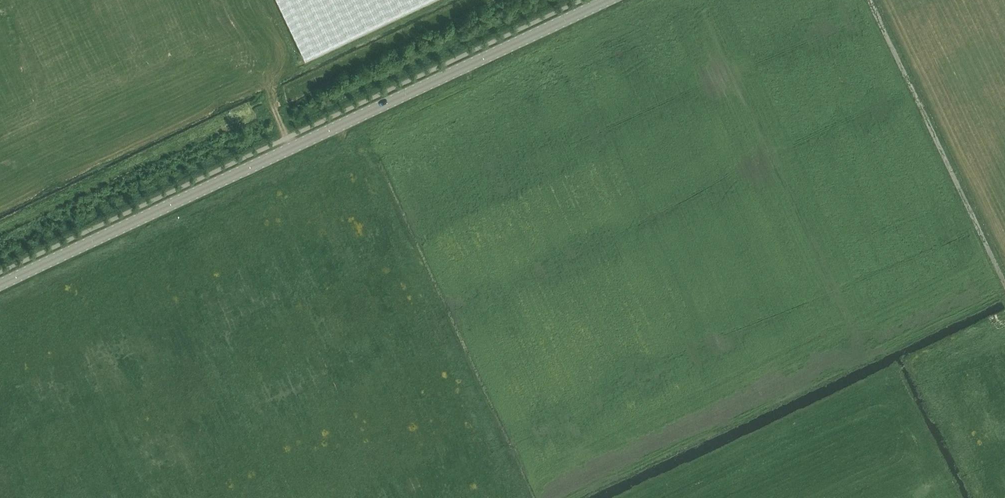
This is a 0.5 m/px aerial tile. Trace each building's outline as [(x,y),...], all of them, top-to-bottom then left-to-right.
[(305,59),(429,0),(277,0),(305,59)]
